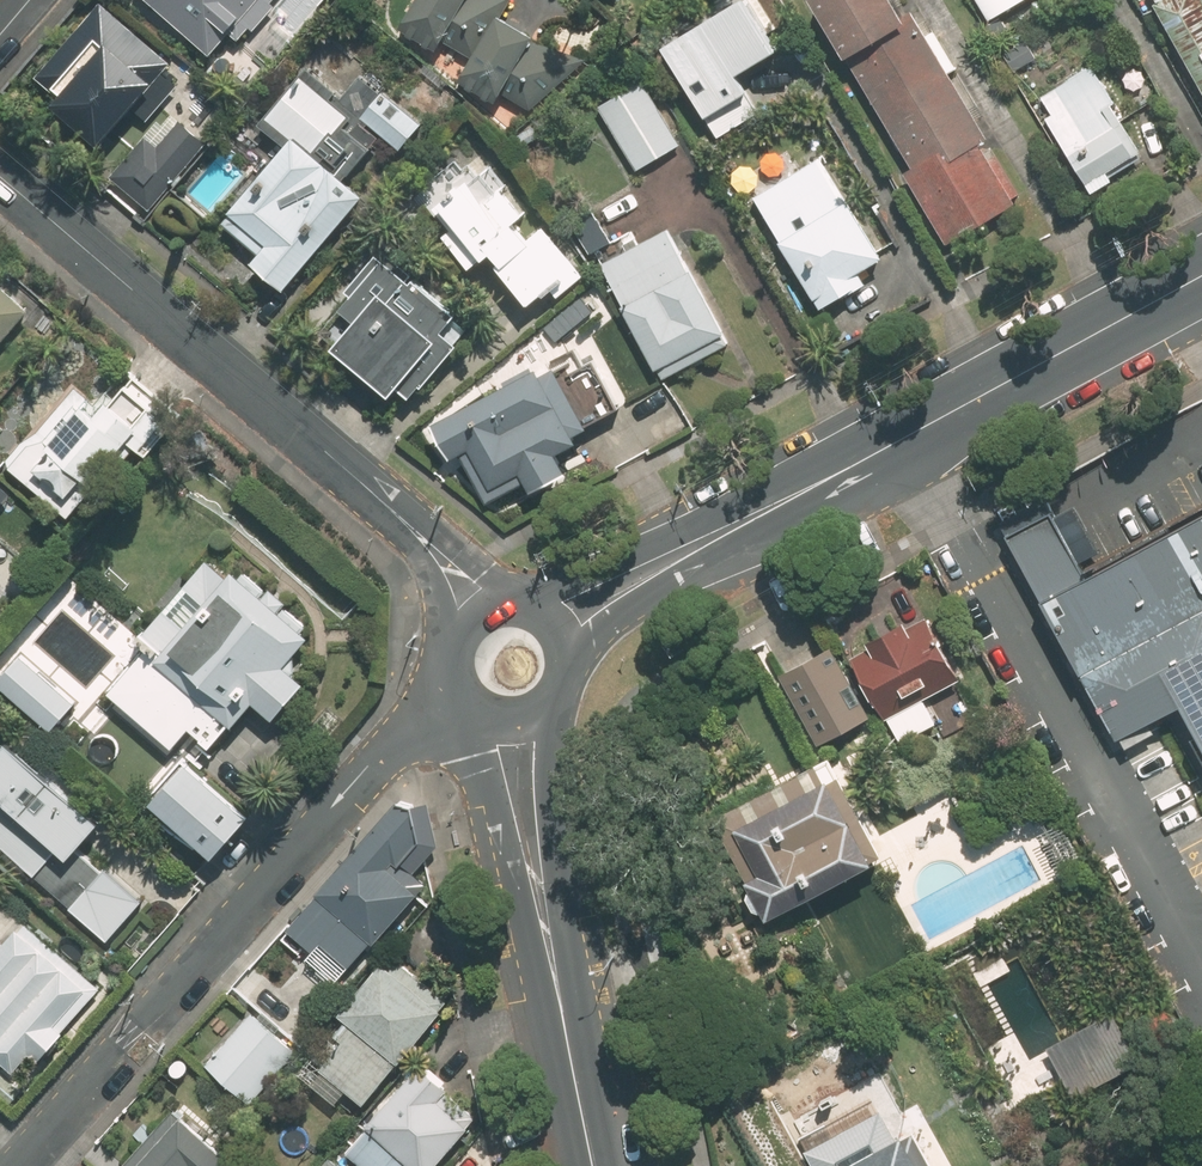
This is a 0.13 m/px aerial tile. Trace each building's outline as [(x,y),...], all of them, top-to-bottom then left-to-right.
[(222,61),(277,0),(153,0),(222,61)] [(399,32),(436,52),(442,41),(472,59),(496,18),(506,0),(418,0),(399,32)] [(663,48),(717,137),(758,112),(736,76),(779,50),(749,0),(742,0),(663,48)] [(946,245),(1016,203),(981,145),(988,140),(911,13),(902,19),(891,0),(809,0),(853,72),(854,71),(913,168),(902,174),(946,245)] [(989,22),(1026,0),(976,0),(989,22)] [(1201,96),(1201,0),(1152,0),(1147,3),(1201,96)] [(51,105),(98,147),(172,65),(104,4),(37,78),(58,97),(51,105)] [(457,84),(494,105),(500,94),(530,111),(586,60),(532,39),(496,18),(472,59),(457,84)] [(381,134),(399,151),(421,127),(385,94),(384,95),(362,76),(343,97),(309,67),(258,126),(283,147),(225,214),(262,246),(249,262),(283,291),(363,200),(341,181),(381,134)] [(596,108),(635,173),(681,145),(641,81),(596,108)] [(1046,119),(1091,194),(1114,180),(1110,174),(1141,156),(1107,100),(1085,113),(1068,84),(1042,100),(1052,115),(1046,119)] [(110,176),(148,210),(207,145),(176,117),(152,144),(145,137),(110,176)] [(753,197),(822,311),(868,284),(862,274),(882,263),(818,158),(753,197)] [(486,258),(529,309),(552,290),(557,297),(581,277),(541,231),(527,243),(512,225),(525,215),(486,168),(478,174),(468,163),(463,167),(457,161),(425,187),(456,223),(445,232),(475,267),(486,258)] [(592,254),(612,242),(596,215),(576,227),(592,254)] [(659,369),(724,335),(667,228),(602,262),(659,369)] [(332,352),(389,399),(397,390),(411,401),(456,346),(442,334),(455,319),(378,256),(347,294),(351,297),(340,310),(356,323),(332,352)] [(30,309),(0,285),(0,345),(30,309)] [(537,369),(431,427),(450,462),(467,452),(491,496),(522,479),(529,492),(564,473),(557,460),(580,448),(575,438),(588,431),(553,368),(540,375),(537,369)] [(9,466),(60,508),(82,481),(88,486),(137,428),(107,403),(95,417),(67,395),(9,466)] [(0,408),(0,435),(13,419),(0,408)] [(1189,513),(1084,565),(1051,510),(1005,534),(1025,571),(1115,738),(1177,706),(1201,751),(1201,507),(1189,513)] [(306,686),(283,667),(309,637),(302,632),(305,629),(243,576),(240,579),(232,573),(227,578),(206,560),(135,642),(146,651),(110,693),(173,747),(187,730),(211,750),(252,703),(275,722),(306,686)] [(851,658),(879,713),(956,675),(926,615),(906,625),(904,620),(865,640),(870,649),(851,658)] [(777,672),(817,746),(870,717),(830,644),(777,672)] [(48,733),(75,701),(21,655),(0,679),(0,691),(48,733)] [(80,846),(102,821),(12,743),(0,757),(0,850),(106,943),(142,901),(80,846)] [(248,818),(187,765),(149,808),(210,861),(248,818)] [(743,882),(763,920),(872,863),(825,776),(730,827),(756,875),(743,882)] [(326,934),(356,959),(414,893),(390,872),(418,840),(411,806),(397,803),(290,924),(315,946),(326,934)] [(30,1057),(38,1064),(64,1034),(57,1027),(86,993),(16,931),(0,949),(0,1064),(14,1076),(30,1057)] [(305,1054),(363,1105),(450,1006),(392,956),(305,1054)] [(1145,1062),(1117,1009),(1046,1047),(1073,1099),(1145,1062)] [(206,1064),(249,1102),(295,1050),(251,1012),(206,1064)] [(359,1165),(431,1165),(466,1126),(435,1099),(445,1088),(418,1064),(342,1150),(359,1165)] [(180,1117),(137,1165),(235,1165),(180,1117)] [(902,1131),(838,1165),(921,1165),(902,1131)]
